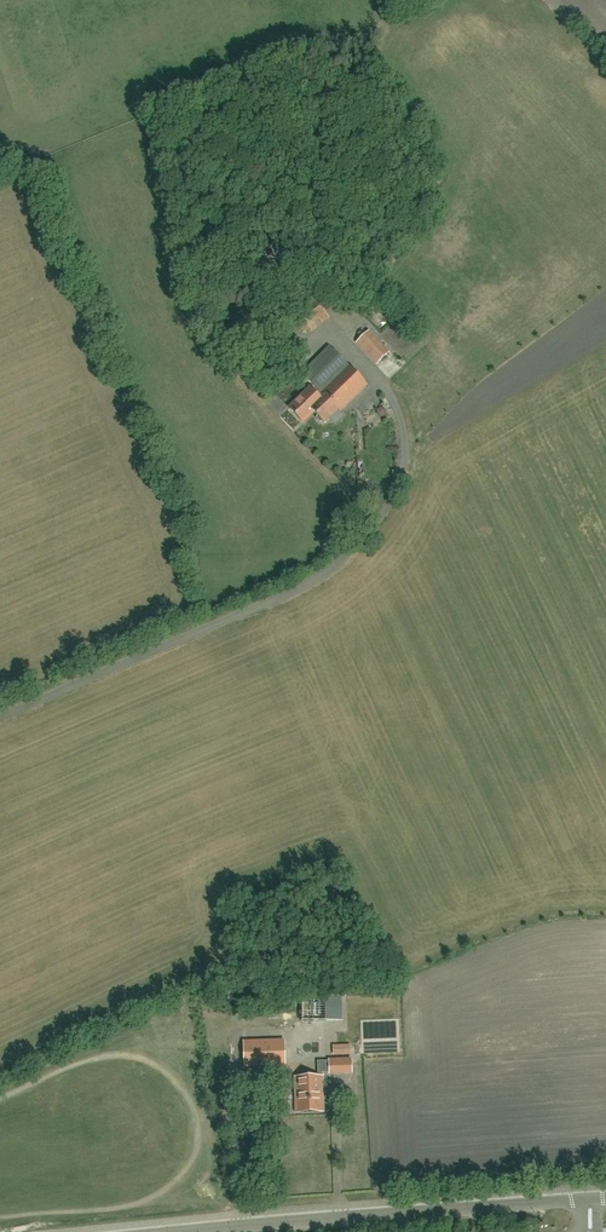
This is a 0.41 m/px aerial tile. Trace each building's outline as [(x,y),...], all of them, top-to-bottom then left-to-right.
[(294,310),(299,315),(293,321),(303,334),(309,329),(311,332),(317,327),(315,324),(319,321),(322,325),(330,319),(312,296),(294,310)] [(369,332),(357,343),(377,364),(389,352),(369,332)] [(409,363),(425,355),(420,345),(404,353),(409,363)] [(340,412),(367,385),(329,348),(302,375),(320,394),(318,396),(310,389),(289,409),(303,423),(313,412),(318,417),(317,418),(317,420),(320,423),(321,423),(323,422),(324,423),(338,410),(340,412)] [(325,1021),(335,1021),(335,997),(340,997),(340,996),(340,994),(340,989),(330,989),(325,989),(325,996),(301,996),(301,1001),(301,1025),(325,1025),(325,1021)] [(268,1063),(285,1062),(284,1050),(284,1041),(267,1041),(244,1042),(245,1064),(268,1063)] [(350,1044),(332,1045),(333,1056),(351,1055),(350,1044)] [(351,1061),(338,1061),(329,1061),(330,1073),(351,1073),(351,1061)] [(296,1113),(309,1112),(323,1112),(322,1077),(295,1078),(296,1113)]
